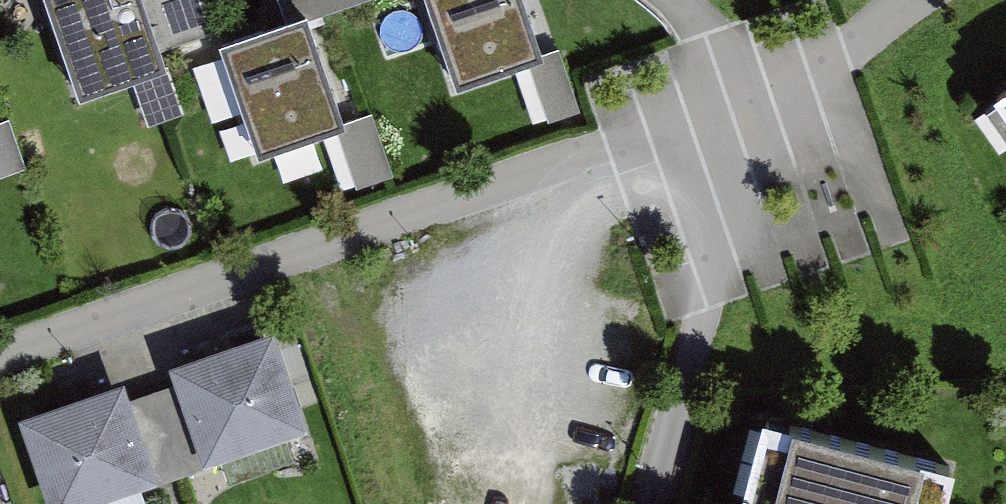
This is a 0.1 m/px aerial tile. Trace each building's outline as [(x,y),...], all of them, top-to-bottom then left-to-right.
[(78,108),(170,77),(162,52),(215,34),(203,0),(41,0),(78,108)] [(220,51),(259,165),(349,135),(310,22),(367,3),(366,0),(278,0),(287,28),(220,51)] [(454,96),(543,66),(521,0),(422,0),(454,96)] [(993,108),(1005,125),(1005,99),(993,108)] [(29,160),(21,115),(0,119),(0,165),(29,160)] [(274,335),(168,372),(173,386),(149,396),(179,480),(309,436),(274,335)] [(19,425),(47,503),(109,503),(179,480),(149,396),(132,402),(126,387),(19,425)] [(764,417),(741,503),(950,503),(960,469),(764,417)]
